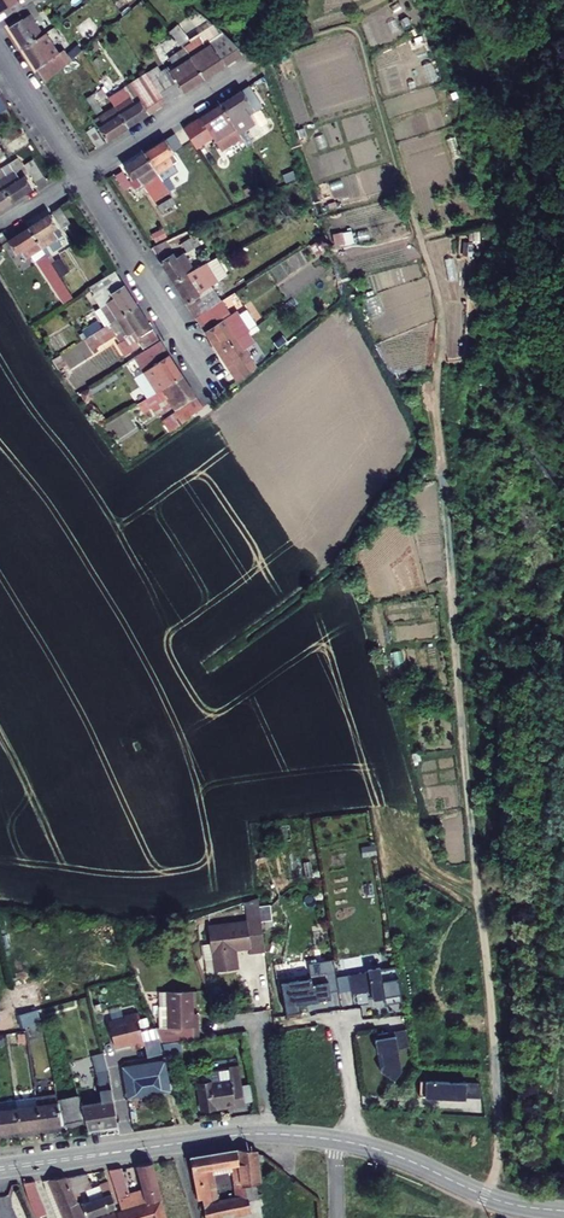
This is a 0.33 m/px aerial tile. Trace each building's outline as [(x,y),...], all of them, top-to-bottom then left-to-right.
[(25,0),(15,0),(7,5),(12,13),(27,3),(25,0)] [(25,15),(8,26),(21,45),(42,30),(33,18),(28,20),(25,15)] [(178,24),(170,29),(179,44),(187,39),(178,24)] [(56,53),(42,30),(21,45),(45,81),(74,62),(64,47),(56,53)] [(199,36),(166,55),(172,64),(204,45),(199,36)] [(214,72),(199,50),(156,78),(171,101),(214,72)] [(149,67),(133,78),(155,112),(171,101),(156,78),(149,67)] [(152,113),(141,96),(138,98),(129,83),(111,95),(116,103),(118,106),(132,127),(152,113)] [(250,85),(231,97),(245,119),(259,110),(256,107),(262,102),(250,85)] [(107,88),(101,92),(112,106),(116,103),(111,95),(107,88)] [(104,111),(108,109),(98,94),(94,96),(104,111)] [(231,97),(210,112),(222,129),(228,124),(232,128),(245,119),(231,97)] [(132,127),(118,106),(98,120),(113,140),(132,127)] [(98,127),(89,133),(100,148),(108,143),(98,127)] [(170,138),(149,152),(164,173),(176,164),(174,161),(181,156),(170,138)] [(149,152),(129,166),(140,182),(146,178),(149,183),(164,173),(149,152)] [(3,184),(16,204),(35,191),(25,176),(30,173),(16,153),(0,165),(0,180),(3,184)] [(128,170),(119,175),(130,189),(137,185),(128,170)] [(164,173),(149,183),(154,190),(169,180),(164,173)] [(16,204),(3,184),(0,186),(0,215),(16,204)] [(68,208),(61,212),(71,226),(78,222),(68,208)] [(57,215),(35,230),(50,252),(57,262),(72,252),(61,235),(68,231),(57,215)] [(35,230),(14,244),(25,261),(32,257),(35,261),(50,252),(35,230)] [(179,283),(202,269),(194,256),(188,260),(171,236),(153,245),(179,283)] [(143,306),(116,267),(91,284),(107,308),(100,314),(110,329),(122,321),(143,306)] [(210,280),(202,269),(179,283),(191,301),(209,291),(204,284),(210,280)] [(203,320),(226,304),(216,290),(192,304),(203,320)] [(237,314),(229,302),(226,304),(203,320),(223,350),(247,335),(253,331),(241,312),(237,314)] [(156,326),(143,306),(122,321),(131,334),(136,330),(140,337),(156,326)] [(158,330),(141,341),(146,349),(164,338),(158,330)] [(256,348),(247,335),(223,350),(235,368),(253,357),(250,352),(256,348)] [(60,355),(71,370),(90,355),(80,341),(60,355)] [(188,376),(167,343),(142,360),(164,392),(168,390),(188,376)] [(199,392),(188,376),(168,390),(175,400),(180,397),(183,402),(199,392)] [(185,404),(174,414),(180,421),(205,401),(201,394),(187,407),(185,404)] [(117,441),(136,427),(124,411),(105,425),(117,441)] [(255,924),(206,927),(208,969),(222,969),(222,959),(232,959),(232,949),(256,948),(255,924)] [(232,959),(222,959),(222,969),(232,969),(232,959)] [(396,1006),(390,971),(373,974),(373,971),(361,973),(361,976),(356,977),(358,993),(364,992),(365,995),(366,1004),(377,1003),(379,1009),(396,1006)] [(332,1003),(328,976),(320,977),(324,1004),(332,1003)] [(324,1004),(320,977),(290,982),(290,980),(274,982),(275,993),(276,993),(280,1022),(293,1020),(292,1008),(324,1004)] [(364,992),(358,993),(356,977),(343,979),(346,998),(365,995),(364,992)] [(40,984),(42,998),(53,997),(52,983),(40,984)] [(21,991),(25,1003),(27,1002),(32,1001),(29,989),(21,991)] [(5,995),(15,1032),(34,1027),(27,1002),(25,1003),(21,991),(5,995)] [(189,991),(166,992),(166,1029),(156,1030),(159,1037),(164,1048),(198,1038),(197,1017),(190,1017),(189,991)] [(156,1030),(155,1027),(141,1030),(136,1011),(124,1014),(125,1017),(111,1020),(109,1023),(115,1046),(124,1044),(125,1042),(131,1041),(132,1047),(144,1044),(143,1040),(159,1037),(156,1030)] [(23,1032),(25,1040),(37,1037),(35,1029),(23,1032)] [(403,1051),(400,1033),(382,1037),(382,1041),(389,1040),(391,1053),(403,1051)] [(379,1067),(376,1072),(395,1072),(389,1040),(382,1041),(382,1037),(371,1039),(372,1043),(369,1044),(371,1057),(377,1056),(379,1067)] [(117,1122),(99,1049),(88,1052),(99,1099),(79,1101),(84,1119),(86,1127),(117,1122)] [(198,1077),(204,1101),(245,1091),(236,1055),(223,1058),(223,1061),(226,1069),(198,1077)] [(223,1061),(196,1068),(198,1077),(226,1069),(223,1061)] [(162,1072),(135,1075),(138,1096),(164,1094),(162,1072)] [(395,1074),(395,1072),(376,1072),(374,1075),(388,1085),(395,1074)] [(459,1102),(460,1087),(419,1085),(419,1100),(459,1102)] [(473,1102),(472,1087),(460,1087),(459,1102),(473,1102)] [(36,1092),(42,1125),(61,1122),(55,1098),(53,1090),(36,1092)] [(14,1096),(16,1104),(20,1127),(42,1125),(36,1092),(14,1096)] [(77,1094),(55,1098),(61,1122),(84,1119),(79,1101),(77,1094)] [(0,1106),(0,1130),(20,1127),(16,1104),(0,1106)] [(225,1213),(247,1209),(246,1202),(242,1184),(264,1180),(260,1150),(248,1149),(189,1155),(197,1203),(204,1202),(206,1217),(225,1213)] [(112,1163),(125,1203),(164,1189),(155,1156),(141,1158),(148,1182),(133,1187),(124,1161),(112,1163)] [(87,1167),(67,1169),(68,1171),(77,1193),(85,1189),(83,1183),(88,1181),(92,1193),(84,1195),(88,1209),(118,1200),(111,1173),(92,1180),(87,1167)] [(72,1217),(76,1217),(88,1211),(80,1193),(78,1194),(77,1193),(68,1171),(53,1178),(72,1217)] [(40,1179),(27,1181),(30,1196),(39,1217),(52,1217),(40,1179)] [(89,1217),(141,1217),(149,1215),(150,1217),(170,1217),(171,1217),(164,1189),(125,1203),(126,1204),(89,1217)] [(255,1200),(246,1202),(247,1209),(249,1217),(259,1217),(255,1200)] [(247,1209),(225,1213),(226,1217),(249,1217),(247,1209)]
